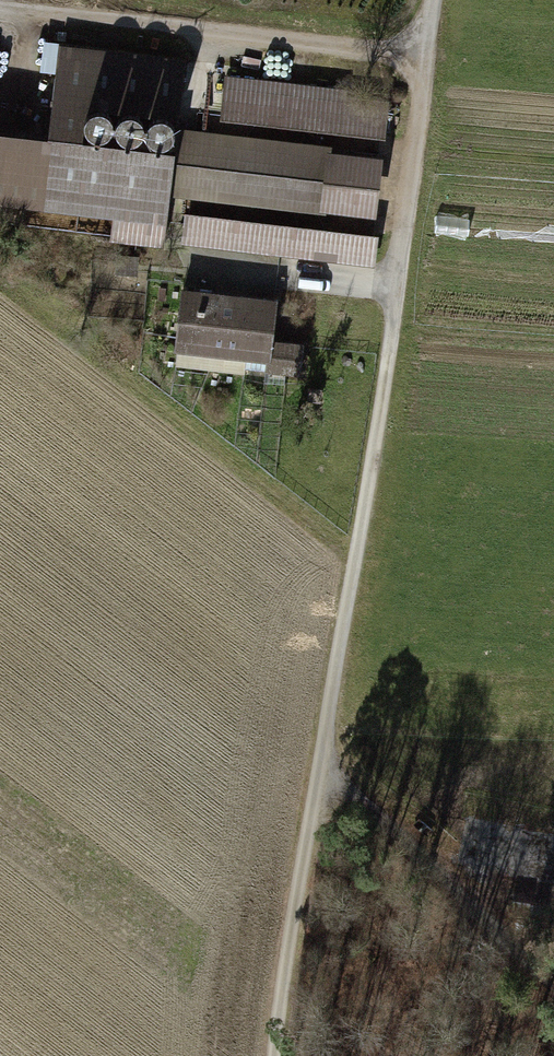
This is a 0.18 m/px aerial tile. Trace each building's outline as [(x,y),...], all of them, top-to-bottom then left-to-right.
[(0,130),(0,200),(116,214),(113,236),(164,242),(170,192),(177,130),(186,59),(60,44),(49,136),(0,130)] [(385,105),(226,87),(223,115),(382,133),(385,105)] [(333,149),(177,130),(170,192),(325,210),(326,205),(366,210),(372,158),(332,153),(333,149)] [(374,236),(188,215),(186,239),(371,260),(374,236)] [(275,303),(183,293),(178,339),(227,344),(226,350),(245,352),(244,367),(300,373),(303,343),(271,340),(275,303)]
